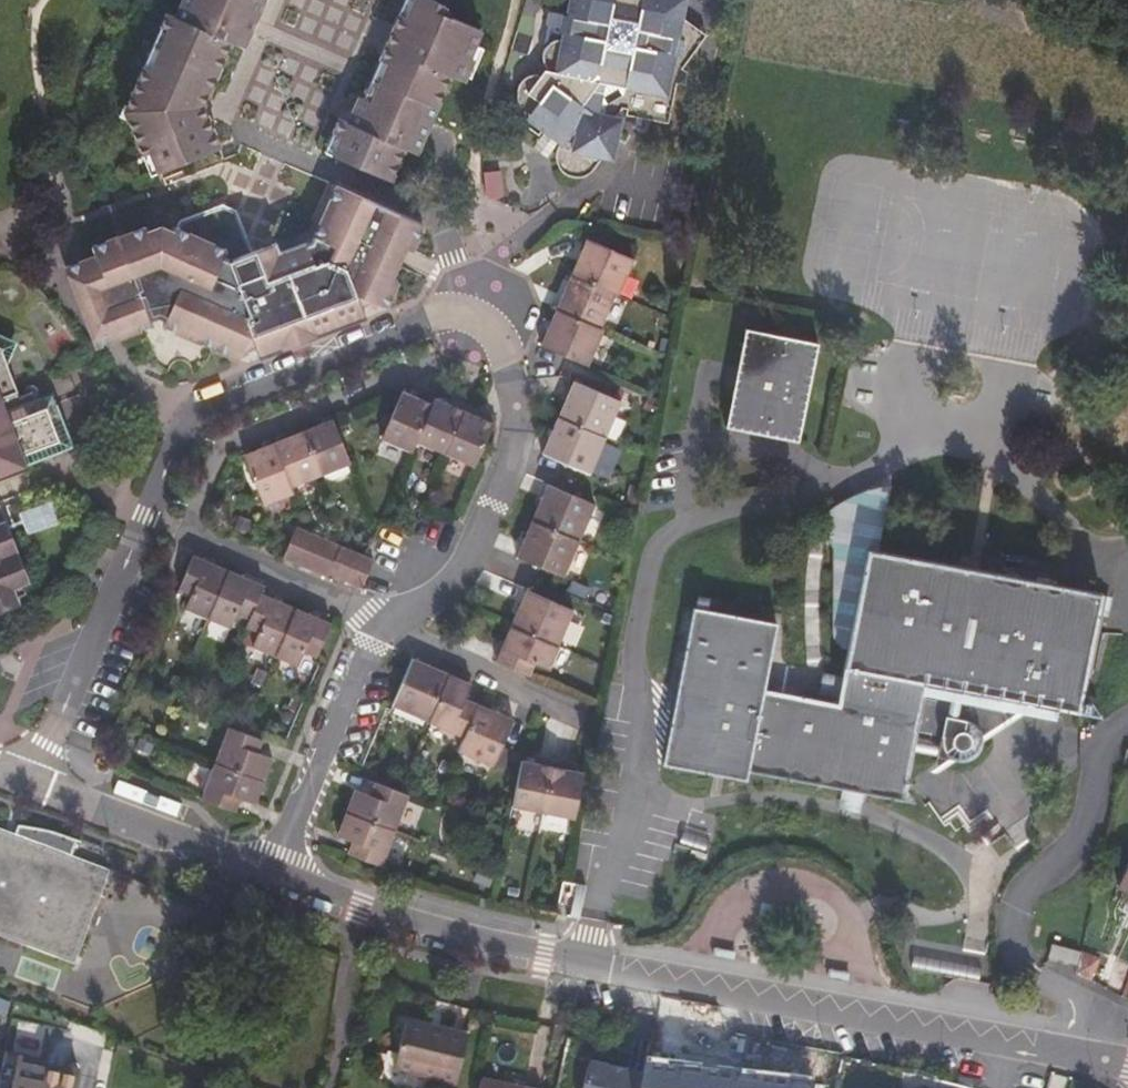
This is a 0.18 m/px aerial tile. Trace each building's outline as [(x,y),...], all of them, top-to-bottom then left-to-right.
[(169,6),(158,3),(154,15),(162,21),(152,39),(143,60),(135,57),(117,96),(124,98),(119,109),(134,144),(141,141),(150,162),(210,137),(215,146),(225,141),(224,133),(328,177),(333,179),(341,160),(343,154),(324,147),(317,143),(326,121),(330,110),(340,114),(352,88),(355,90),(371,48),(391,4),(393,0),(172,0),(169,6)] [(396,5),(391,4),(371,48),(379,52),(361,93),(355,90),(352,88),(340,114),(330,110),(326,121),(333,123),(324,147),(343,154),(347,156),(362,162),(367,165),(382,171),(397,141),(406,144),(442,68),(455,73),(456,68),(466,37),(472,20),(441,7),(438,0),(398,0),(396,5)] [(553,120),(564,131),(567,134),(560,145),(558,158),(559,168),(569,180),(581,185),(596,184),(606,176),(636,141),(608,117),(621,101),(625,103),(626,106),(664,115),(672,78),(679,79),(682,64),(676,59),(702,28),(679,8),(681,0),(563,0),(556,29),(546,32),(537,41),(537,51),(541,60),(550,64),(549,72),(537,73),(527,81),(520,113),(541,130),(549,117),(553,120)] [(162,21),(154,15),(144,36),(152,39),(162,21)] [(152,39),(144,36),(135,57),(143,60),(152,39)] [(475,40),(466,37),(456,68),(462,71),(475,40)] [(379,52),(371,48),(355,90),(361,93),(379,52)] [(124,98),(117,96),(115,95),(112,106),(119,109),(124,98)] [(564,131),(553,120),(537,141),(549,151),(564,131)] [(317,143),(324,147),(333,123),(326,121),(317,143)] [(141,141),(134,144),(142,167),(150,162),(141,141)] [(83,337),(100,329),(102,337),(144,322),(142,316),(151,312),(157,315),(156,322),(231,353),(236,344),(247,341),(250,349),(356,308),(350,292),(362,288),(377,294),(381,296),(390,274),(387,271),(401,241),(405,242),(415,217),(333,179),(328,177),(306,228),(311,233),(271,248),(267,237),(245,245),(229,204),(215,197),(174,215),(170,228),(153,221),(139,227),(135,222),(118,230),(83,245),(84,249),(86,253),(55,265),(83,337)] [(609,285),(611,286),(628,251),(582,231),(566,267),(609,285)] [(550,302),(592,320),(609,285),(566,267),(550,302)] [(563,350),(581,357),(597,322),(592,320),(550,302),(536,339),(563,350)] [(356,311),(356,308),(250,349),(252,352),(356,311)] [(17,358),(27,335),(0,322),(0,351),(17,358)] [(790,434),(810,336),(743,323),(726,422),(790,434)] [(102,337),(100,329),(83,337),(87,343),(102,337)] [(815,338),(810,336),(790,434),(796,436),(815,338)] [(817,338),(815,338),(796,436),(800,437),(817,338)] [(60,452),(41,398),(32,400),(26,386),(17,358),(0,351),(0,474),(60,452)] [(553,408),(600,429),(616,394),(568,373),(553,408)] [(41,398),(60,452),(80,445),(54,378),(26,386),(32,400),(41,398)] [(412,433),(429,391),(414,384),(412,390),(396,384),(393,390),(376,431),(407,444),(412,433)] [(440,445),(461,398),(446,392),(444,397),(429,391),(412,433),(440,445)] [(491,411),(461,398),(440,445),(471,458),(475,448),(491,411)] [(584,465),(600,429),(553,408),(539,446),(566,457),(584,465)] [(346,456),(328,412),(298,424),(316,468),(346,456)] [(316,468),(298,424),(265,437),(284,481),(316,468)] [(284,481),(265,437),(236,449),(255,497),(285,486),(284,481)] [(528,514),(573,534),(588,498),(555,484),(543,479),(528,514)] [(559,569),(573,534),(528,514),(514,550),(541,561),(559,569)] [(290,521),(276,552),(293,559),(304,527),(290,521)] [(22,605),(16,588),(35,581),(14,522),(0,526),(0,613),(22,605)] [(308,564),(319,533),(304,527),(293,559),(308,564)] [(335,539),(327,536),(319,533),(308,564),(322,571),(324,566),(335,539)] [(368,555),(355,548),(335,539),(324,566),(357,580),(368,555)] [(201,612),(222,564),(188,549),(173,581),(184,585),(179,602),(201,612)] [(727,775),(732,776),(745,778),(747,768),(842,786),(864,790),(901,798),(915,730),(929,732),(929,740),(942,741),(950,754),(961,758),(972,757),(977,753),(982,747),(984,741),(981,729),(977,723),(970,719),(962,718),(955,720),(948,725),(931,723),(933,715),(918,713),(922,696),(925,681),(939,684),(1035,703),(1077,713),(1100,594),(868,550),(838,704),(762,689),(775,622),(762,620),(755,619),(696,607),(666,762),(727,775)] [(243,612),(254,589),(258,579),(222,564),(201,612),(223,621),(230,607),(243,612)] [(507,619),(554,640),(569,603),(530,587),(523,584),(507,619)] [(270,649),(287,601),(254,589),(243,612),(241,619),(252,624),(247,639),(270,649)] [(299,645),(312,650),(326,618),(287,601),(270,649),(293,659),(299,645)] [(492,655),(526,668),(531,657),(545,660),(554,640),(507,619),(492,655)] [(423,714),(440,671),(414,660),(395,702),(423,714)] [(459,730),(470,701),(458,694),(463,682),(440,671),(423,714),(459,730)] [(984,741),(1035,703),(939,684),(937,699),(922,696),(918,713),(933,715),(931,723),(948,725),(955,720),(962,718),(970,719),(977,723),(981,729),(984,741)] [(1090,710),(1091,701),(1085,699),(1083,709),(1090,710)] [(497,765),(506,747),(515,722),(470,701),(459,730),(455,745),(497,765)] [(251,743),(255,732),(237,724),(219,718),(206,756),(255,774),(264,749),(251,743)] [(160,741),(147,735),(140,749),(154,756),(160,741)] [(509,798),(539,804),(548,754),(535,751),(535,755),(517,753),(509,798)] [(539,804),(573,811),(581,764),(566,762),(566,757),(548,754),(539,804)] [(248,796),(255,774),(206,756),(193,790),(228,804),(234,791),(248,796)] [(339,804),(388,822),(401,786),(393,782),(367,773),(363,786),(347,781),(339,804)] [(864,790),(842,786),(836,809),(859,814),(864,790)] [(342,845),(374,858),(388,822),(339,804),(331,826),(344,831),(342,845)] [(70,957),(103,867),(67,854),(72,836),(10,821),(6,831),(0,829),(0,933),(70,957)] [(497,857),(501,839),(490,838),(487,855),(497,857)] [(473,882),(491,885),(495,868),(476,864),(473,882)] [(1077,965),(1080,953),(1055,947),(1053,960),(1077,965)] [(1085,950),(1079,973),(1094,977),(1100,954),(1085,950)] [(454,1082),(465,1033),(406,1021),(394,1070),(454,1082)] [(554,1026),(541,1025),(539,1038),(552,1040),(554,1026)] [(640,1075),(585,1065),(580,1087),(637,1087),(639,1081),(640,1075)] [(480,1077),(478,1087),(533,1087),(480,1077)]
